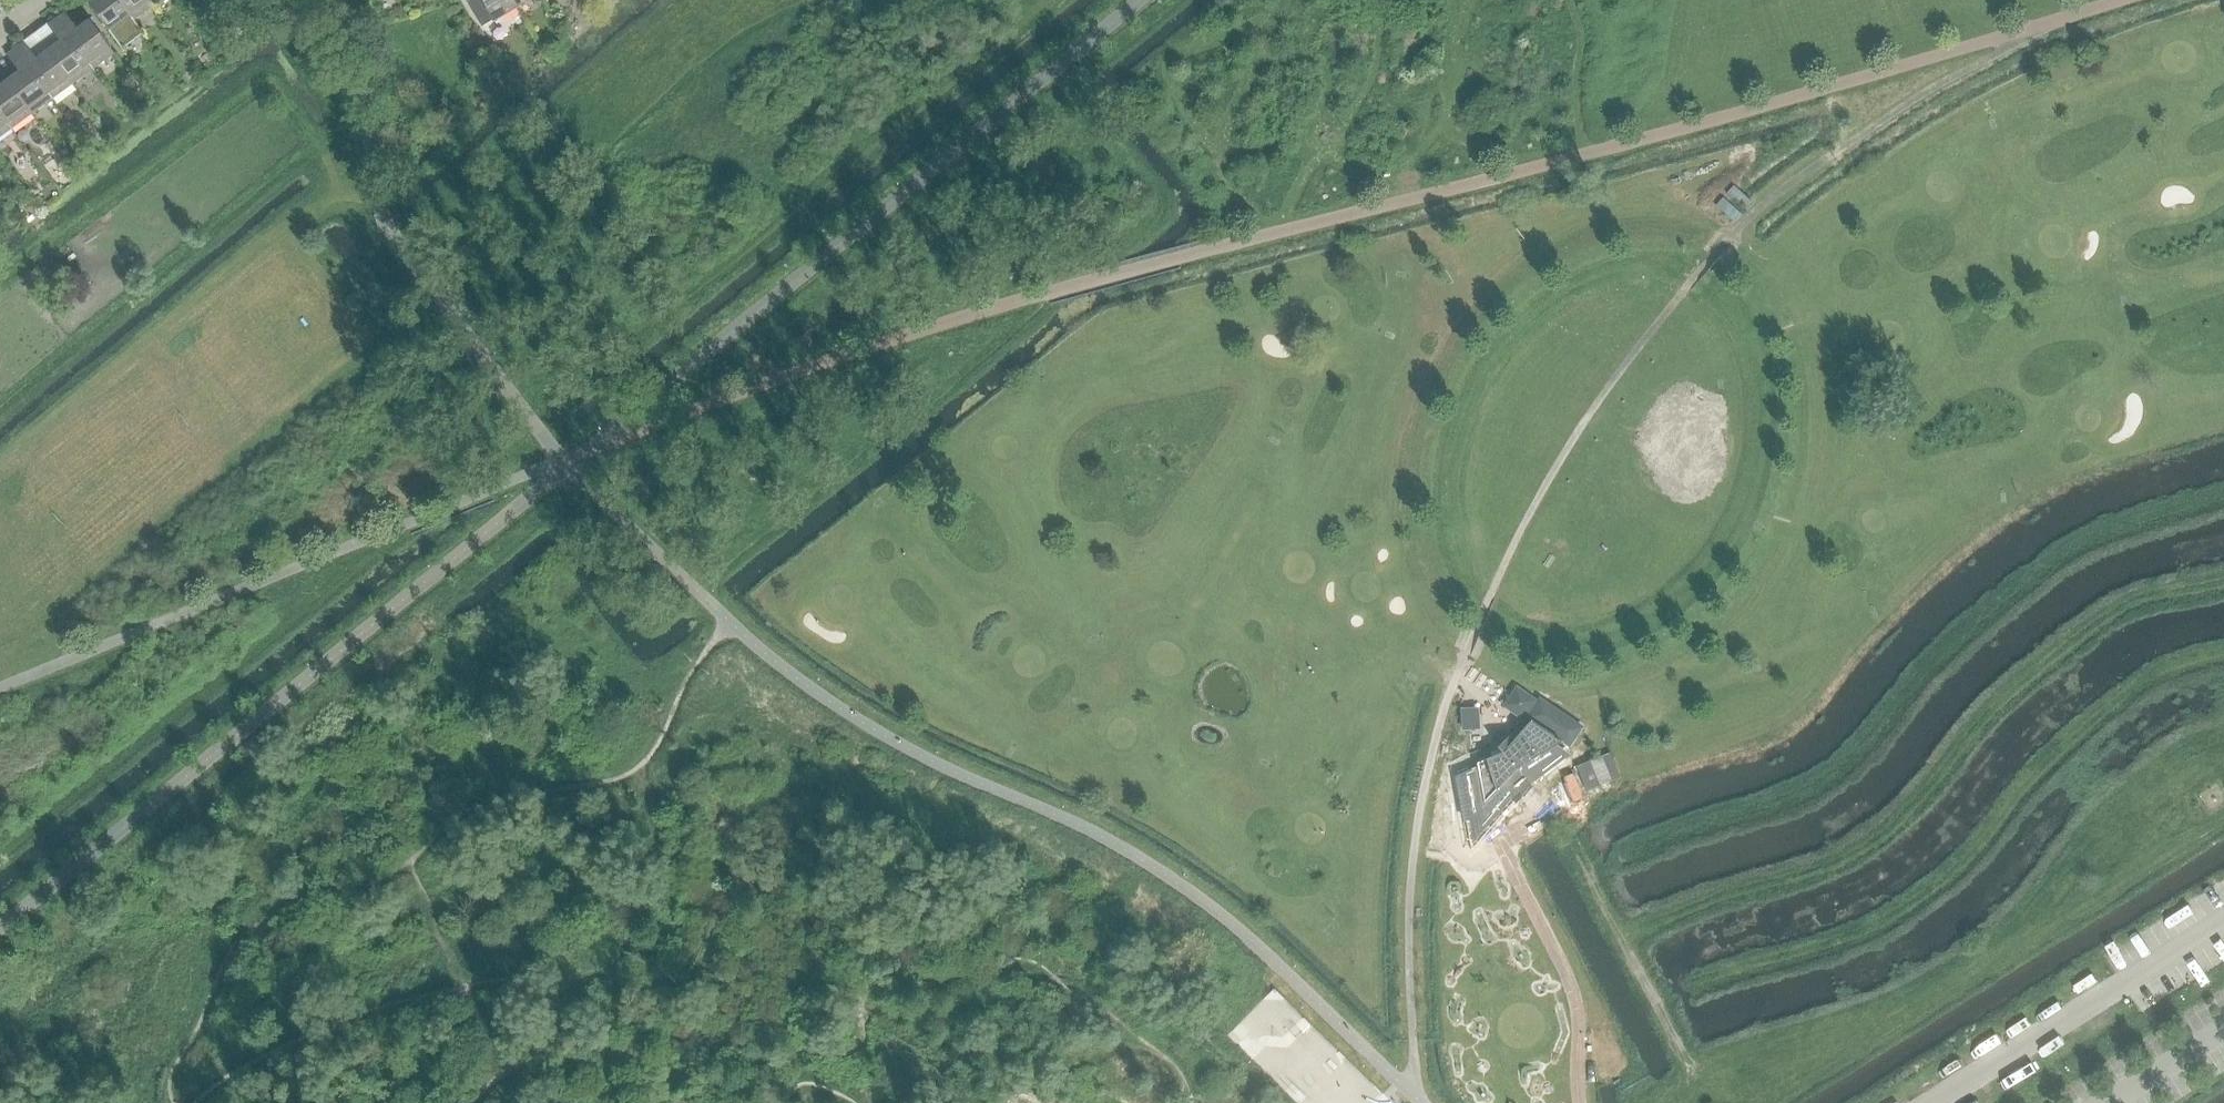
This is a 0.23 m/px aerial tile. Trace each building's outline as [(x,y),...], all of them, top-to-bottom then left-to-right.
[(117,0),(87,0),(86,1),(121,49),(141,34),(131,20),(132,19),(117,0)] [(132,19),(152,4),(149,0),(117,0),(132,19)] [(514,6),(511,0),(466,0),(464,1),(479,27),(491,20),(514,6)] [(55,19),(91,68),(112,53),(87,19),(75,28),(63,12),(55,19)] [(46,49),(71,83),(91,68),(55,19),(46,25),(58,41),(46,49)] [(14,48),(50,98),(71,83),(46,49),(35,58),(23,42),(14,48)] [(5,79),(30,113),(50,98),(14,48),(5,55),(17,71),(5,79)] [(10,128),(30,113),(5,79),(0,83),(0,115),(10,128)] [(0,115),(0,135),(10,128),(0,115)] [(1523,715),(1537,696),(1520,683),(1506,703),(1523,715)] [(1495,747),(1500,752),(1475,763),(1482,803),(1499,785),(1514,769),(1556,745),(1525,725),(1518,733),(1515,729),(1495,747)] [(1610,780),(1600,756),(1587,762),(1598,785),(1610,780)]
